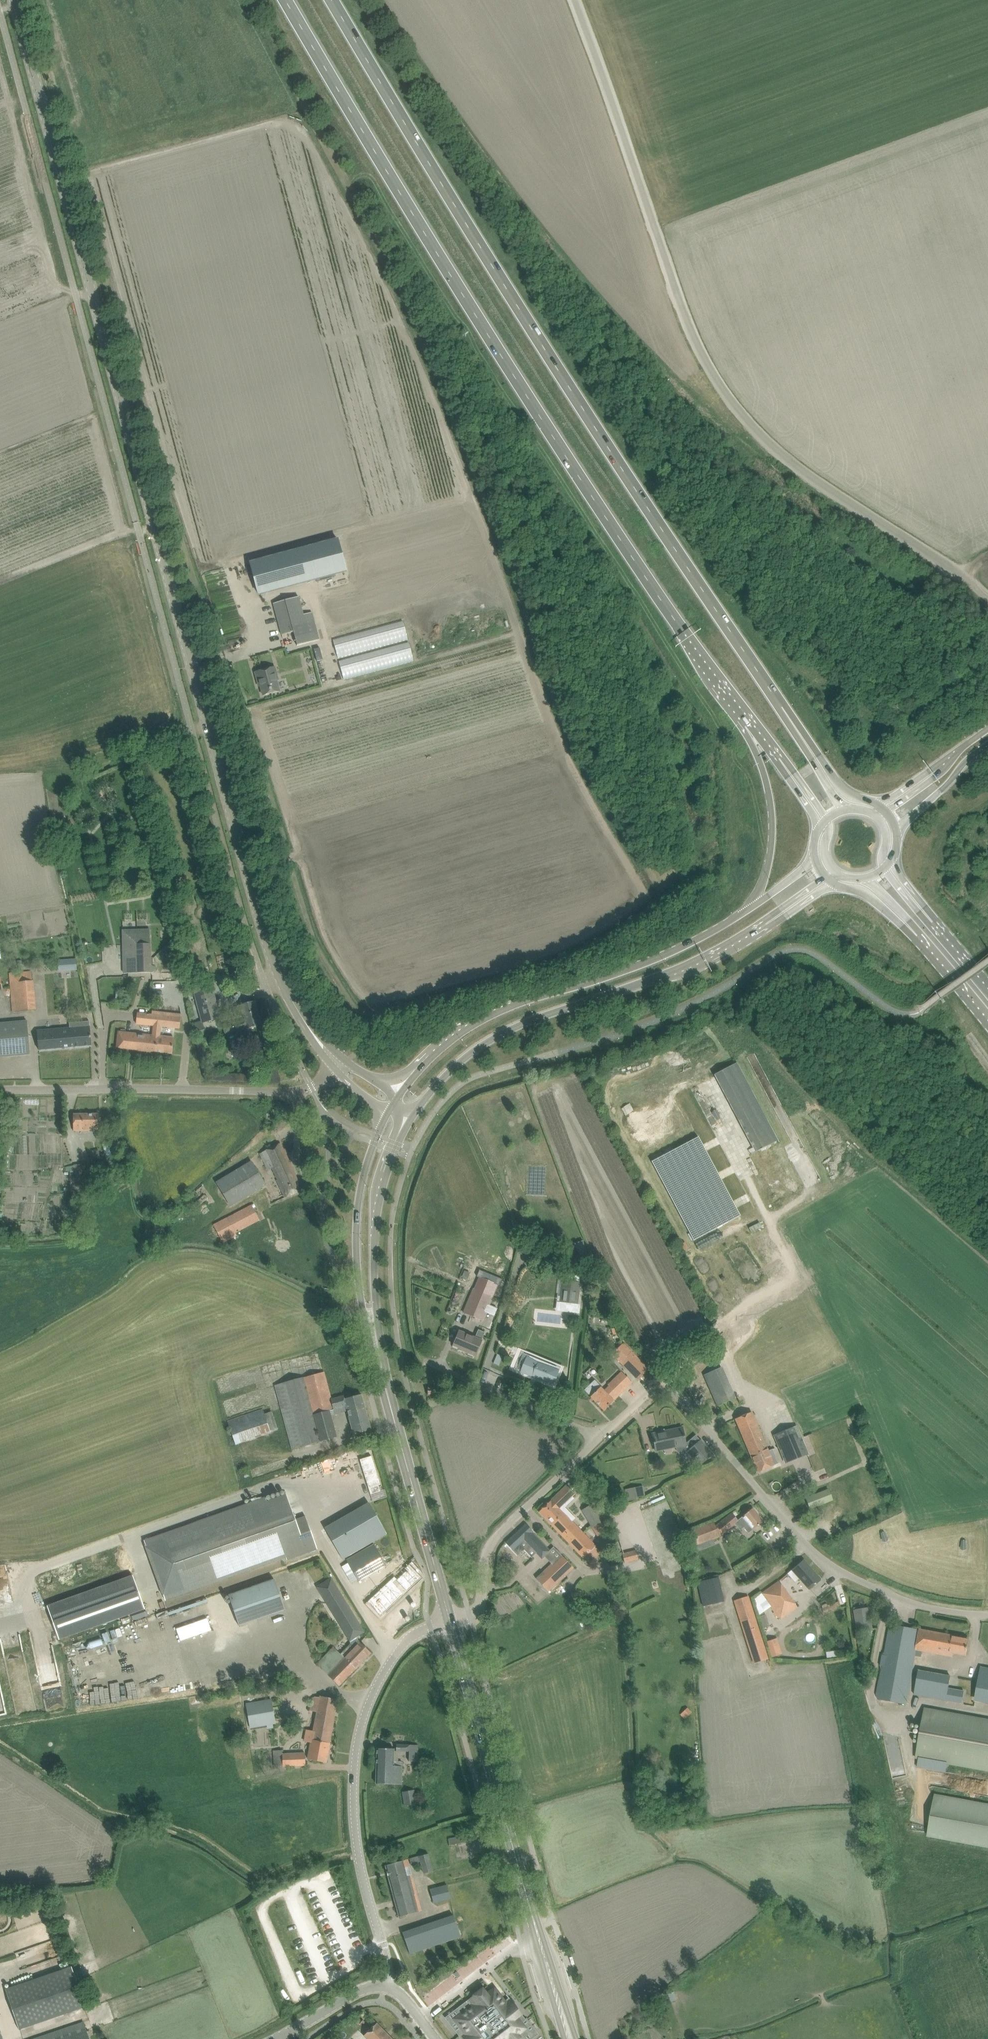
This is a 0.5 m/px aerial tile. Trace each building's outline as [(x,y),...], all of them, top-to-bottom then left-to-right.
[(337,539),(250,562),(259,595),(346,571),(337,539)] [(299,596),(283,601),(273,603),(282,635),(293,632),(297,646),(319,640),(312,612),(303,614),(299,596)] [(400,623),(330,637),(334,658),(336,658),(339,675),(410,660),(406,641),(404,641),(400,623)] [(256,671),(262,694),(280,690),(274,666),(256,671)] [(151,973),(150,930),(123,930),(124,973),(151,973)] [(70,959),(58,960),(58,971),(71,971),(70,959)] [(32,971),(9,973),(12,1012),(35,1010),(32,971)] [(193,973),(184,975),(186,982),(194,979),(193,973)] [(193,992),(201,1021),(194,1023),(197,1031),(204,1030),(203,1023),(221,1018),(212,986),(208,987),(206,981),(191,985),(193,992)] [(233,1023),(223,1026),(225,1034),(236,1031),(238,1038),(250,1035),(248,1028),(251,1028),(258,1026),(261,1025),(254,1001),(245,1004),(241,1005),(233,1007),(235,1017),(243,1014),(245,1020),(233,1023)] [(152,1035),(118,1031),(116,1047),(136,1050),(135,1052),(155,1054),(156,1052),(172,1054),(174,1038),(160,1036),(161,1026),(179,1028),(181,1014),(168,1012),(168,1016),(143,1014),(144,1010),(137,1009),(136,1023),(153,1025),(152,1035)] [(30,1054),(27,1020),(0,1023),(0,1057),(30,1054)] [(37,1031),(38,1040),(38,1050),(91,1045),(90,1029),(89,1029),(89,1023),(75,1024),(75,1027),(37,1031)] [(73,1114),(73,1124),(73,1131),(90,1131),(90,1128),(100,1128),(99,1114),(73,1114)] [(698,1136),(652,1161),(694,1241),(741,1216),(698,1136)] [(799,1180),(778,1140),(754,1152),(751,1154),(772,1194),(799,1180)] [(264,1152),(260,1154),(267,1169),(271,1167),(276,1178),(275,1179),(284,1198),(302,1190),(294,1171),(286,1154),(280,1143),(264,1152)] [(216,1182),(230,1206),(266,1185),(251,1160),(216,1182)] [(260,1220),(252,1204),(214,1224),(223,1242),(237,1235),(235,1232),(260,1220)] [(481,1277),(476,1290),(492,1296),(497,1284),(499,1284),(501,1278),(478,1269),(476,1275),(481,1277)] [(563,1280),(561,1301),(578,1304),(581,1282),(563,1280)] [(492,1296),(476,1290),(473,1289),(464,1312),(482,1320),(492,1296)] [(459,1331),(457,1336),(453,1345),(467,1351),(467,1352),(475,1355),(481,1340),(485,1332),(478,1330),(475,1337),(459,1331)] [(612,1353),(620,1362),(638,1380),(649,1369),(631,1351),(624,1343),(612,1353)] [(533,1376),(551,1385),(557,1370),(528,1358),(522,1373),(533,1376)] [(722,1366),(708,1373),(719,1397),(733,1391),(722,1366)] [(606,1393),(594,1381),(584,1390),(603,1410),(632,1382),(622,1371),(608,1385),(611,1388),(606,1393)] [(324,1372),(274,1385),(292,1449),(336,1437),(330,1415),(347,1410),(354,1435),(371,1430),(361,1394),(344,1399),(344,1396),(331,1399),(324,1372)] [(263,1409),(227,1421),(235,1444),(278,1429),(272,1411),(264,1414),(263,1409)] [(752,1412),(745,1415),(735,1419),(758,1472),(778,1463),(772,1449),(768,1451),(752,1412)] [(682,1427),(652,1434),(654,1443),(655,1447),(672,1444),(673,1448),(676,1447),(677,1453),(679,1454),(686,1452),(687,1452),(686,1445),(686,1443),(682,1427)] [(800,1431),(777,1441),(786,1463),(809,1454),(800,1431)] [(687,1452),(686,1452),(698,1466),(703,1462),(712,1454),(701,1440),(700,1441),(692,1448),(687,1452)] [(372,1457),(360,1460),(370,1495),(380,1492),(378,1486),(380,1486),(372,1457)] [(567,1485),(539,1512),(546,1519),(590,1564),(602,1553),(559,1509),(575,1494),(573,1492),(567,1485)] [(630,1500),(647,1495),(644,1485),(628,1489),(630,1500)] [(832,1500),(828,1489),(805,1498),(809,1509),(832,1500)] [(286,1494),(267,1502),(265,1498),(144,1542),(165,1600),(285,1556),(287,1560),(317,1549),(306,1516),(295,1520),(286,1494)] [(369,1503),(325,1529),(342,1559),(387,1534),(369,1503)] [(590,1505),(581,1510),(592,1528),(601,1522),(590,1505)] [(737,1521),(731,1513),(716,1524),(723,1534),(735,1524),(740,1530),(744,1527),(749,1533),(753,1529),(753,1530),(763,1521),(752,1508),(737,1521)] [(714,1521),(687,1531),(693,1547),(719,1536),(714,1521)] [(526,1524),(506,1542),(513,1550),(517,1555),(523,1549),(519,1544),(524,1540),(528,1544),(542,1559),(550,1551),(536,1537),(537,1536),(533,1531),(526,1524)] [(386,1565),(375,1543),(346,1560),(348,1563),(342,1567),(351,1583),(357,1579),(358,1581),(386,1565)] [(623,1553),(625,1562),(638,1559),(636,1550),(623,1553)] [(551,1588),(573,1567),(561,1555),(539,1576),(551,1588)] [(803,1560),(792,1570),(787,1574),(795,1582),(799,1579),(809,1589),(821,1579),(803,1560)] [(368,1601),(381,1615),(423,1577),(410,1563),(406,1567),(405,1566),(394,1576),(396,1578),(384,1589),(374,1598),(373,1597),(368,1601)] [(144,1608),(133,1577),(48,1607),(59,1638),(144,1608)] [(710,1579),(698,1581),(703,1605),(724,1601),(719,1577),(710,1579)] [(274,1579),(228,1595),(239,1626),(285,1610),(274,1579)] [(364,1630),(331,1579),(317,1587),(351,1639),(364,1630)] [(761,1593),(754,1599),(759,1615),(771,1606),(777,1615),(780,1620),(796,1608),(793,1604),(779,1581),(762,1594),(761,1593)] [(749,1595),(734,1600),(754,1663),(769,1658),(749,1595)] [(854,1610),(857,1632),(872,1630),(868,1608),(854,1610)] [(882,1666),(876,1699),(906,1704),(916,1650),(920,1629),(889,1624),(884,1652),(883,1652),(882,1655),(880,1665),(882,1666)] [(920,1629),(916,1650),(941,1654),(941,1651),(966,1655),(969,1638),(920,1629)] [(767,1640),(771,1657),(783,1654),(778,1637),(767,1640)] [(328,1675),(332,1679),(339,1686),(371,1653),(360,1642),(355,1648),(350,1644),(340,1654),(345,1658),(328,1675)] [(328,1675),(345,1658),(340,1654),(334,1647),(316,1664),(328,1675)] [(976,1701),(987,1703),(987,1667),(982,1666),(976,1701)] [(951,1675),(919,1669),(915,1694),(946,1699),(951,1675)] [(311,1742),(310,1749),(308,1759),(326,1762),(338,1699),(320,1696),(320,1697),(313,1696),(311,1710),(317,1711),(313,1731),(307,1730),(305,1741),(311,1742)] [(276,1724),(271,1698),(246,1703),(250,1728),(276,1724)] [(916,1757),(987,1771),(987,1718),(925,1706),(916,1757)] [(396,1751),(409,1751),(409,1761),(417,1762),(417,1745),(396,1744),(396,1751)] [(376,1784),(386,1784),(402,1784),(402,1762),(394,1761),(394,1749),(377,1748),(376,1784)] [(305,1753),(295,1753),(282,1754),(282,1750),(274,1750),(275,1767),(305,1765),(305,1753)] [(402,1792),(404,1806),(417,1803),(415,1790),(402,1792)] [(928,1833),(987,1845),(987,1803),(935,1793),(928,1833)] [(448,1838),(449,1844),(467,1842),(466,1835),(448,1838)] [(428,1854),(420,1856),(421,1862),(424,1874),(433,1871),(428,1854)] [(408,1859),(395,1863),(385,1865),(399,1917),(421,1911),(410,1868),(408,1859)] [(447,1885),(430,1889),(434,1903),(450,1899),(447,1885)] [(454,1916),(403,1933),(410,1954),(461,1936),(454,1916)] [(371,1956),(366,1958),(369,1965),(375,1963),(371,1956)] [(71,1966),(5,1989),(20,2029),(85,2007),(71,1966)] [(508,1998),(503,2002),(494,1990),(487,1995),(482,1989),(459,2006),(464,2013),(456,2019),(465,2031),(461,2035),(462,2036),(464,2038),(519,2038),(520,2038),(516,2033),(523,2028),(515,2017),(521,2013),(515,2005),(507,1994),(506,1995),(508,1998)] [(84,2022),(34,2038),(89,2038),(84,2022)] [(376,2023),(363,2036),(367,2038),(392,2038),(376,2023)]
